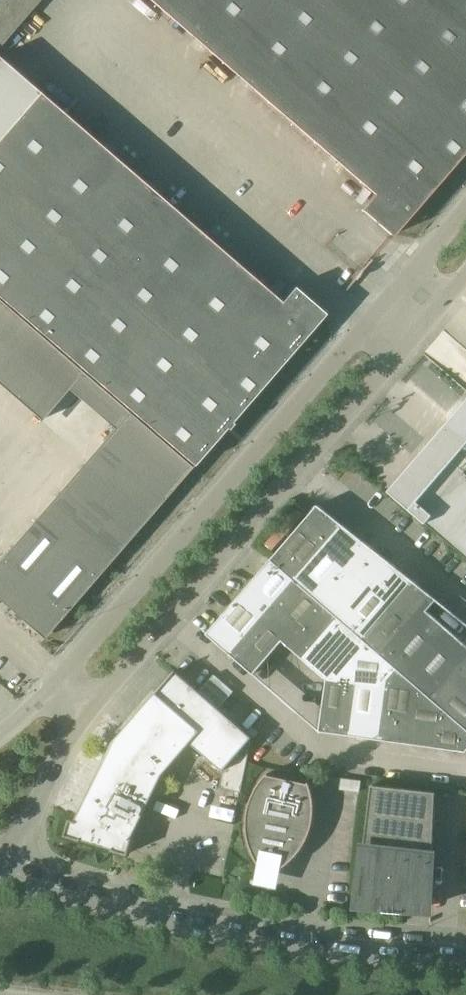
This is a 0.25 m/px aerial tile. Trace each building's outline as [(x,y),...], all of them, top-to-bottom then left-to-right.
[(41,0),(0,0),(0,47),(41,0)] [(374,193),(361,208),(393,235),(465,150),(465,0),(151,0),(374,193)] [(194,465),(326,313),(295,286),(282,301),(40,91),(0,137),(0,297),(194,465)] [(128,412),(2,557),(4,559),(0,564),(0,596),(4,600),(11,595),(44,635),(68,615),(66,613),(193,466),(0,299),(0,384),(42,420),(82,373),(128,412)] [(391,490),(465,555),(465,403),(391,490)] [(319,504),(272,559),(295,579),(343,524),(319,504)] [(295,579),(318,599),(366,542),(343,524),(295,579)] [(318,599),(340,619),(390,561),(366,542),(318,599)] [(295,579),(272,559),(252,582),(275,602),(295,579)] [(340,619),(363,638),(413,579),(390,561),(340,619)] [(283,640),(305,659),(340,619),(318,599),(295,579),(275,602),(298,622),(283,640)] [(438,599),(413,579),(363,638),(386,658),(427,609),(428,610),(438,599)] [(231,653),(275,602),(252,582),(208,633),(231,653)] [(298,622),(275,602),(231,653),(254,673),(283,640),(298,622)] [(392,663),(408,677),(450,629),(428,610),(427,609),(386,658),(392,663)] [(392,663),(386,658),(363,638),(340,619),(305,659),(328,678),(359,682),(388,686),(392,663)] [(451,674),(465,656),(465,643),(450,629),(408,677),(419,686),(431,697),(451,674)] [(465,687),(465,656),(451,674),(465,687)] [(381,739),(411,743),(419,686),(408,677),(392,663),(388,686),(381,739)] [(220,707),(211,700),(176,669),(113,741),(75,820),(70,819),(66,834),(128,853),(133,838),(132,838),(163,774),(191,742),(223,770),(220,787),(241,792),(252,737),(253,737),(220,707)] [(215,674),(200,691),(211,700),(220,707),(234,691),(215,674)] [(446,710),(465,727),(465,687),(451,674),(431,697),(446,710)] [(328,678),(325,700),(320,730),(351,735),(359,682),(328,678)] [(388,686),(359,682),(351,735),(381,739),(388,686)] [(419,686),(411,743),(440,747),(446,710),(431,697),(419,686)] [(446,710),(440,747),(465,751),(465,727),(446,710)] [(312,790),(310,781),(268,773),(262,779),(257,787),(253,795),(250,804),(248,813),(247,822),(248,831),(249,840),(252,849),(256,857),(261,865),(280,869),(287,864),(294,858),(300,851),(305,843),(309,835),(312,826),(314,817),(315,808),(314,799),(312,790)] [(342,778),(340,789),(360,792),(361,780),(342,778)] [(372,784),(365,840),(361,840),(354,908),(435,914),(438,849),(434,848),(436,791),(372,784)]
